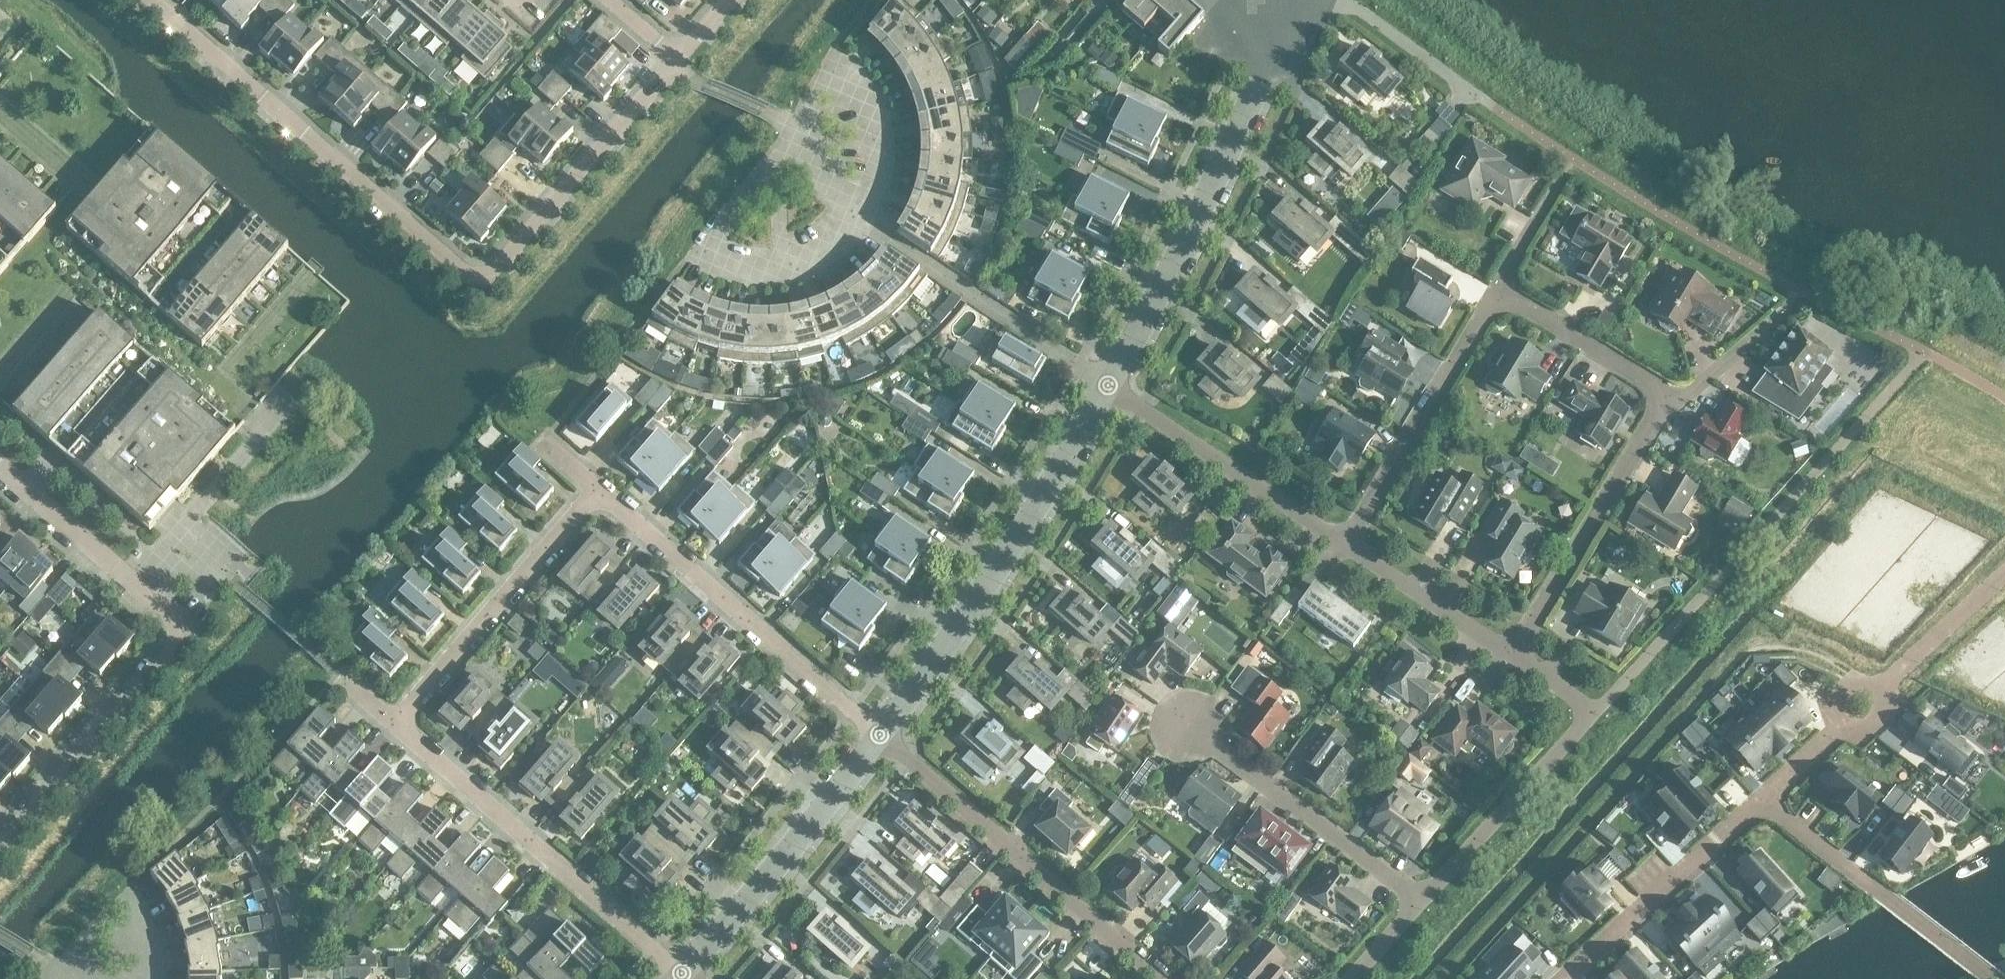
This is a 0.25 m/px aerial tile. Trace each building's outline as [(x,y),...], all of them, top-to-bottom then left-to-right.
[(206,1),(222,15),(235,0),(207,0),(206,1)] [(222,15),(241,31),(249,22),(246,19),(258,5),(260,7),(260,8),(269,16),(283,0),(235,0),(222,15)] [(288,0),(283,0),(269,16),(278,24),(294,5),(288,0)] [(361,8),(351,0),(344,8),(354,16),(361,8)] [(415,20),(432,0),(405,0),(400,6),(415,20)] [(430,33),(459,0),(432,0),(415,20),(430,33)] [(446,46),(476,12),(462,0),(459,0),(430,33),(446,46)] [(680,8),(687,0),(670,0),(680,8)] [(911,21),(912,22),(919,16),(916,12),(902,0),(894,0),(870,30),(886,45),(911,21)] [(1134,19),(1150,0),(1117,0),(1115,3),(1134,19)] [(1134,19),(1153,36),(1183,1),(1182,0),(1150,0),(1134,19)] [(1203,18),(1191,8),(1183,1),(1153,36),(1161,43),(1156,48),(1168,58),(1203,18)] [(582,3),(574,12),(587,22),(594,14),(582,3)] [(954,4),(949,8),(955,16),(960,12),(954,4)] [(984,6),(976,16),(988,26),(997,17),(984,6)] [(368,12),(362,7),(355,15),(361,20),(368,12)] [(476,12),(451,40),(467,53),(496,20),(487,12),(482,18),(476,12)] [(614,83),(628,67),(606,47),(612,40),(613,40),(621,31),(603,14),(573,48),(581,56),(582,55),(614,83)] [(1138,51),(1145,45),(1121,14),(1113,21),(1138,51)] [(277,62),(305,31),(289,17),(259,51),(268,59),(270,56),(277,62)] [(375,34),(382,26),(372,18),(365,26),(375,34)] [(484,80),(512,49),(504,42),(507,39),(500,33),(505,28),(496,20),(461,60),(484,80)] [(916,26),(912,22),(911,21),(886,45),(899,61),(927,40),(924,36),(920,31),(916,26)] [(392,35),(382,26),(375,34),(385,43),(392,35)] [(996,27),(987,37),(999,47),(1000,48),(1008,38),(996,27)] [(305,31),(277,62),(293,76),(323,42),(314,34),(312,37),(305,31)] [(354,34),(346,42),(352,47),(359,38),(354,34)] [(910,78),(940,62),(948,58),(945,52),(942,46),(938,41),(935,35),(927,40),(899,61),(910,78)] [(324,64),(340,46),(331,38),(315,57),(324,64)] [(1104,51),(1094,43),(1087,52),(1096,60),(1104,51)] [(413,53),(403,45),(396,53),(406,61),(413,53)] [(340,46),(324,64),(335,74),(336,73),(339,76),(319,99),(335,113),(370,72),(340,46)] [(1016,47),(1007,57),(1020,69),(1029,58),(1016,47)] [(1350,50),(1337,65),(1351,77),(1342,88),(1357,101),(1357,100),(1366,108),(1377,95),(1381,98),(1385,94),(1387,96),(1399,83),(1393,78),(1396,74),(1371,53),(1368,56),(1358,47),(1353,52),(1350,50)] [(1115,61),(1106,52),(1099,60),(1108,68),(1115,61)] [(406,61),(416,70),(423,62),(413,53),(406,61)] [(581,56),(568,71),(603,101),(611,92),(608,90),(614,83),(582,55),(581,56)] [(985,58),(974,63),(978,74),(990,69),(985,58)] [(910,78),(918,97),(951,85),(948,79),(946,73),(943,67),(940,62),(910,78)] [(1122,79),(1098,68),(1092,80),(1117,91),(1122,79)] [(427,79),(437,88),(443,80),(434,71),(427,79)] [(370,72),(335,113),(353,129),(361,120),(358,118),(371,103),(373,105),(372,106),(381,115),(398,96),(370,72)] [(544,81),(563,97),(571,88),(552,72),(544,81)] [(455,91),(443,80),(437,88),(449,98),(455,91)] [(556,106),(563,97),(544,81),(537,90),(556,106)] [(997,81),(984,84),(989,101),(1001,98),(997,81)] [(961,88),(959,82),(951,85),(918,97),(924,117),(967,107),(965,101),(963,94),(961,88)] [(1155,141),(1166,118),(1116,94),(1105,119),(1116,124),(1116,123),(1155,141)] [(398,96),(381,115),(390,122),(406,104),(398,96)] [(1013,117),(1034,114),(1032,97),(1011,99),(1013,117)] [(524,122),(556,150),(572,131),(563,123),(561,126),(538,106),(524,122)] [(927,137),(962,134),(971,133),(970,127),(969,120),(968,113),(967,107),(924,117),(927,137)] [(390,160),(417,129),(401,115),(371,149),(380,157),(383,154),(390,160)] [(460,115),(454,122),(464,130),(470,123),(460,115)] [(516,115),(500,133),(506,139),(501,145),(512,154),(517,148),(519,146),(542,166),(556,150),(524,122),(516,115)] [(995,117),(990,122),(991,130),(1003,129),(1001,116),(995,117)] [(1427,155),(1451,128),(1439,118),(1438,119),(1439,119),(1416,145),(1427,155)] [(1105,147),(1147,167),(1159,143),(1155,141),(1116,123),(1116,124),(1105,147)] [(1320,129),(1317,127),(1304,142),(1318,154),(1309,164),(1324,177),(1335,164),(1348,175),(1352,170),(1355,173),(1366,159),(1345,141),(1347,137),(1338,129),(1335,133),(1325,123),(1320,129)] [(1060,130),(1055,141),(1061,143),(1064,145),(1085,155),(1093,160),(1101,145),(1066,128),(1064,132),(1060,130)] [(417,129),(390,160),(406,174),(436,140),(427,132),(424,135),(417,129)] [(155,139),(143,153),(130,167),(124,162),(108,180),(114,186),(102,200),(96,195),(66,229),(69,232),(75,226),(103,251),(98,257),(149,301),(164,283),(148,269),(203,206),(219,220),(235,202),(152,130),(149,134),(155,139)] [(1004,130),(992,130),(993,137),(997,142),(1004,142),(1004,130)] [(962,134),(927,137),(927,157),(962,159),(971,159),(971,157),(971,154),(971,149),(971,146),(971,143),(971,140),(971,137),(971,133),(962,134)] [(427,155),(436,162),(452,144),(444,136),(427,155)] [(487,148),(505,164),(513,155),(512,154),(501,145),(494,139),(487,148)] [(1443,189),(1472,207),(1478,196),(1491,193),(1512,206),(1527,181),(1498,164),(1501,160),(1472,142),(1462,159),(1459,157),(1451,171),(1453,172),(1443,189)] [(1079,167),(1085,155),(1064,145),(1061,143),(1055,155),(1079,167)] [(452,144),(436,162),(445,170),(461,151),(452,144)] [(505,164),(487,148),(479,157),(497,173),(505,164)] [(962,165),(962,159),(927,157),(925,178),(959,184),(960,183),(960,177),(961,171),(962,165)] [(1413,170),(1413,171),(1413,172),(1413,173),(1414,174),(1414,175),(1415,175),(1416,176),(1417,176),(1418,176),(1419,176),(1420,175),(1421,174),(1428,166),(1428,165),(1429,165),(1429,164),(1429,163),(1429,162),(1428,161),(1428,160),(1427,160),(1426,159),(1425,159),(1424,159),(1423,159),(1422,159),(1421,160),(1414,168),(1413,169),(1413,170)] [(25,245),(56,210),(52,207),(51,209),(47,205),(48,204),(38,195),(36,196),(31,191),(32,190),(22,180),(20,182),(14,177),(16,175),(5,166),(4,168),(0,165),(0,223),(25,245)] [(1406,195),(1416,183),(1398,167),(1387,179),(1406,195)] [(1117,220),(1117,219),(1129,196),(1087,175),(1075,198),(1117,220)] [(460,197),(491,224),(505,208),(471,178),(463,187),(466,190),(460,197)] [(960,183),(959,184),(925,178),(920,197),(961,211),(963,205),(965,198),(967,191),(968,184),(960,183)] [(444,186),(436,179),(429,187),(437,194),(444,186)] [(1003,181),(996,180),(994,190),(1001,192),(1003,181)] [(1005,194),(982,189),(980,198),(1003,204),(1005,194)] [(1318,191),(1313,206),(1329,212),(1334,196),(1318,191)] [(1117,219),(1117,220),(1075,198),(1072,196),(1059,220),(1108,245),(1121,221),(1117,219)] [(491,224),(460,197),(446,212),(480,243),(488,234),(485,231),(491,224)] [(959,217),(961,211),(920,197),(912,216),(951,236),(954,230),(957,224),(959,217)] [(1285,205),(1282,202),(1269,217),(1283,229),(1274,240),(1289,253),(1300,240),(1313,250),(1317,246),(1320,248),(1331,235),(1310,216),(1312,213),(1303,205),(1300,208),(1290,199),(1285,205)] [(995,222),(998,212),(986,209),(984,218),(995,222)] [(1031,209),(1025,221),(1046,232),(1049,233),(1055,221),(1031,209)] [(1598,287),(1611,265),(1615,268),(1630,242),(1614,232),(1616,229),(1606,223),(1605,226),(1588,216),(1575,209),(1560,234),(1573,242),(1572,242),(1589,252),(1576,274),(1598,287)] [(949,241),(951,236),(912,216),(901,235),(938,260),(940,256),(943,251),(946,246),(949,241)] [(1404,216),(1399,225),(1408,230),(1412,224),(1410,220),(1404,216)] [(232,313),(230,312),(235,306),(236,308),(246,297),(244,295),(249,290),(251,291),(260,281),(258,279),(263,274),(265,275),(274,264),(272,263),(277,257),(279,259),(288,248),(253,218),(166,317),(202,347),(205,344),(203,342),(206,339),(208,340),(217,329),(216,328),(221,322),(222,324),(232,313)] [(1046,232),(1025,221),(1022,219),(1016,231),(1040,243),(1046,232)] [(984,220),(982,226),(985,231),(990,233),(993,223),(984,220)] [(1401,252),(1410,237),(1393,227),(1384,242),(1401,252)] [(1376,253),(1349,230),(1339,242),(1365,265),(1376,253)] [(1373,231),(1365,241),(1374,249),(1383,239),(1373,231)] [(992,242),(978,237),(974,246),(988,252),(992,242)] [(890,251),(877,269),(910,298),(927,276),(890,251)] [(1039,276),(1076,297),(1077,296),(1089,274),(1048,251),(1035,275),(1038,277),(1039,276)] [(10,263),(0,254),(0,274),(10,263)] [(970,260),(964,271),(975,277),(981,266),(970,260)] [(1445,293),(1452,281),(1418,261),(1411,273),(1416,277),(1413,281),(1413,282),(1413,283),(1413,285),(1414,286),(1414,287),(1414,288),(1415,289),(1416,290),(1418,291),(1410,305),(1419,310),(1416,315),(1438,328),(1450,309),(1446,306),(1447,303),(1448,302),(1448,300),(1448,298),(1448,297),(1448,296),(1447,295),(1446,293),(1445,293)] [(891,317),(910,298),(877,269),(862,283),(891,317)] [(1692,319),(1692,322),(1713,335),(1730,307),(1711,295),(1714,290),(1691,276),(1687,281),(1669,270),(1657,288),(1661,290),(1648,312),(1660,320),(1659,322),(1660,326),(1668,332),(1673,331),(1674,328),(1677,330),(1686,316),(1692,319)] [(1246,277),(1233,291),(1248,305),(1239,315),(1257,331),(1269,318),(1276,324),(1280,320),(1283,322),(1295,309),(1273,291),(1276,287),(1267,279),(1264,283),(1253,273),(1248,279),(1246,277)] [(1077,296),(1076,297),(1039,276),(1038,277),(1026,299),(1067,322),(1080,298),(1077,296)] [(993,280),(985,291),(1008,306),(1015,295),(993,280)] [(846,295),(870,333),(891,317),(862,283),(846,295)] [(651,317),(645,325),(668,340),(673,331),(690,301),(672,289),(651,317)] [(925,291),(917,308),(927,313),(935,296),(925,291)] [(843,337),(847,346),(870,333),(846,295),(828,305),(843,337)] [(1334,322),(1308,300),(1298,312),(1323,334),(1334,322)] [(673,331),(668,340),(693,351),(696,342),(709,310),(690,301),(673,331)] [(1373,319),(1349,304),(1339,321),(1349,327),(1353,321),(1366,329),(1373,319)] [(820,346),(843,337),(828,305),(809,313),(820,346)] [(944,305),(933,316),(941,323),(951,312),(944,305)] [(696,342),(720,350),(728,316),(709,310),(696,342)] [(1605,330),(1613,317),(1603,312),(1596,324),(1605,330)] [(41,380),(43,381),(38,387),(36,386),(27,396),(29,398),(24,403),(22,402),(13,412),(48,443),(134,344),(99,313),(96,317),(98,318),(95,322),(93,320),(84,331),(85,333),(81,338),(79,337),(69,347),(71,349),(66,355),(65,353),(55,364),(57,365),(52,371),(50,369),(41,380)] [(795,352),(796,362),(823,355),(820,346),(809,313),(789,318),(795,352)] [(720,350),(718,359),(744,363),(748,319),(728,316),(720,350)] [(769,355),(795,352),(789,318),(768,319),(769,355)] [(770,364),(769,355),(768,319),(748,319),(744,363),(770,364)] [(1765,371),(1782,384),(1768,402),(1791,416),(1803,400),(1809,405),(1822,388),(1819,386),(1831,371),(1823,365),(1831,355),(1797,329),(1765,371)] [(924,339),(916,330),(909,337),(916,345),(924,339)] [(1397,362),(1397,358),(1394,357),(1400,348),(1373,331),(1359,353),(1368,358),(1357,375),(1362,378),(1359,382),(1360,387),(1368,392),(1372,390),(1375,386),(1395,399),(1412,371),(1397,362)] [(916,346),(908,336),(885,354),(891,364),(916,346)] [(991,362),(1032,385),(1045,362),(1005,338),(991,362)] [(1500,393),(1502,390),(1517,399),(1521,393),(1535,401),(1549,378),(1535,369),(1539,363),(1524,353),(1526,349),(1511,340),(1503,352),(1500,350),(1496,351),(1491,360),(1492,364),(1495,366),(1486,381),(1487,381),(1485,385),(1486,389),(1496,394),(1500,393)] [(951,353),(971,365),(974,367),(981,355),(958,342),(951,353)] [(1210,352),(1208,349),(1195,364),(1208,376),(1199,387),(1214,400),(1226,387),(1238,397),(1242,393),(1245,395),(1256,382),(1235,364),(1238,360),(1229,352),(1226,355),(1215,346),(1210,352)] [(651,348),(641,365),(651,371),(660,353),(651,348)] [(943,348),(938,358),(942,360),(941,362),(964,376),(971,365),(951,353),(947,351),(943,348)] [(177,498),(192,481),(235,432),(232,428),(226,435),(198,410),(203,404),(152,359),(136,377),(153,392),(98,455),(82,440),(66,458),(149,531),(152,527),(146,521),(158,508),(171,493),(177,498)] [(876,373),(870,362),(858,367),(863,378),(876,373)] [(678,365),(671,380),(680,384),(687,369),(678,365)] [(1309,368),(1308,373),(1311,378),(1316,379),(1321,376),(1322,371),(1319,366),(1313,365),(1309,368)] [(863,378),(858,367),(846,372),(851,383),(863,378)] [(1280,404),(1290,392),(1272,376),(1262,388),(1280,404)] [(700,377),(697,389),(711,393),(714,381),(700,377)] [(647,404),(662,387),(652,378),(635,398),(645,407),(647,404)] [(1310,405),(1320,389),(1302,378),(1292,395),(1310,405)] [(961,404),(1001,429),(1002,428),(1015,406),(975,382),(962,404),(961,404)] [(575,425),(596,442),(632,401),(611,383),(575,425)] [(817,383),(803,386),(805,396),(819,392),(817,383)] [(1618,424),(1627,410),(1600,393),(1596,399),(1589,395),(1590,393),(1573,383),(1560,403),(1584,418),(1576,433),(1582,437),(1580,441),(1594,449),(1596,445),(1603,449),(1614,432),(1612,431),(1617,423),(1618,424)] [(664,384),(662,387),(647,404),(657,413),(674,393),(664,384)] [(801,388),(790,390),(791,397),(802,396),(801,388)] [(1002,428),(1001,429),(961,404),(962,404),(958,401),(944,425),(991,453),(1005,430),(1002,428)] [(1718,418),(1719,419),(1716,424),(1704,417),(1690,441),(1702,448),(1699,452),(1700,456),(1708,460),(1712,459),(1714,455),(1726,462),(1740,438),(1736,436),(1747,417),(1726,404),(1718,418)] [(911,419),(931,431),(934,433),(941,422),(918,408),(911,419)] [(1351,462),(1362,445),(1366,447),(1374,434),(1330,408),(1322,421),(1326,423),(1315,441),(1325,446),(1317,459),(1338,471),(1346,459),(1351,462)] [(821,415),(819,419),(820,424),(824,427),(829,426),(832,421),(831,416),(826,413),(821,415)] [(931,431),(911,419),(908,417),(901,428),(924,443),(931,431)] [(639,475),(672,436),(671,436),(652,419),(616,460),(637,478),(639,475)] [(741,432),(734,426),(726,435),(733,441),(741,432)] [(708,456),(723,439),(725,436),(715,427),(698,448),(708,456)] [(672,436),(639,475),(659,492),(695,450),(674,433),(671,436),(672,436)] [(723,439),(708,456),(705,459),(715,467),(733,447),(723,439)] [(540,461),(521,444),(494,475),(535,511),(553,491),(531,471),(540,461)] [(917,469),(959,496),(960,495),(974,474),(927,444),(913,467),(916,469),(917,469)] [(1808,450),(1806,444),(1792,449),(1794,455),(1808,450)] [(1525,446),(1519,457),(1529,464),(1536,452),(1525,446)] [(1499,455),(1495,462),(1497,471),(1504,475),(1511,462),(1499,455)] [(1145,467),(1143,464),(1129,479),(1143,491),(1134,502),(1149,515),(1161,502),(1173,512),(1177,508),(1180,510),(1191,497),(1170,479),(1173,475),(1163,467),(1160,470),(1150,461),(1145,467)] [(1511,462),(1504,475),(1511,479),(1519,477),(1524,469),(1511,462)] [(768,508),(784,491),(797,476),(787,467),(758,500),(768,508)] [(960,495),(959,496),(917,469),(916,469),(902,491),(948,520),(963,498),(960,495)] [(700,528),(699,527),(732,489),(732,488),(713,472),(677,513),(697,531),(700,528)] [(877,473),(869,484),(888,497),(892,499),(899,488),(877,473)] [(1452,516),(1453,514),(1463,520),(1483,486),(1461,473),(1453,485),(1436,475),(1410,517),(1438,534),(1448,517),(1452,516)] [(1661,495),(1663,496),(1659,503),(1646,495),(1629,523),(1673,550),(1681,538),(1686,538),(1691,529),(1689,525),(1690,522),(1679,515),(1695,488),(1673,475),(1661,495)] [(768,508),(766,511),(776,520),(794,500),(793,499),(798,494),(797,486),(792,481),(784,491),(768,508)] [(888,497),(869,484),(866,482),(859,493),(881,508),(888,497)] [(732,489),(699,527),(700,528),(719,544),(755,503),(734,485),(732,488),(732,489)] [(499,553),(517,533),(494,513),(503,503),(484,486),(458,517),(499,553)] [(1743,529),(1754,511),(1733,498),(1722,516),(1743,529)] [(1523,524),(1516,520),(1520,513),(1501,501),(1486,528),(1495,533),(1496,538),(1483,561),(1486,563),(1487,567),(1493,570),(1497,569),(1511,578),(1519,564),(1522,567),(1527,566),(1531,559),(1530,554),(1526,552),(1534,538),(1522,531),(1524,528),(1523,524)] [(1200,536),(1217,517),(1205,506),(1188,526),(1200,536)] [(880,539),(880,538),(916,562),(931,541),(892,514),(877,537),(880,539)] [(659,525),(667,536),(678,526),(670,516),(659,525)] [(1228,570),(1226,572),(1227,577),(1238,585),(1242,584),(1244,582),(1265,597),(1289,565),(1268,550),(1261,559),(1259,557),(1257,560),(1246,551),(1248,549),(1245,547),(1251,537),(1231,522),(1207,554),(1228,570)] [(1089,545),(1103,557),(1094,568),(1109,581),(1120,567),(1133,578),(1137,573),(1139,576),(1151,563),(1130,544),(1132,541),(1123,533),(1120,536),(1110,527),(1105,532),(1102,530),(1089,545)] [(462,595),(480,575),(458,555),(467,545),(448,528),(421,559),(462,595)] [(760,580),(759,580),(788,547),(787,547),(768,530),(737,565),(757,583),(760,580)] [(846,541),(837,532),(819,553),(829,561),(846,541)] [(603,590),(602,589),(621,568),(610,558),(614,553),(609,549),(611,546),(596,533),(583,548),(586,550),(563,576),(568,580),(565,583),(578,595),(580,593),(591,603),(603,590)] [(788,547),(759,580),(760,580),(779,597),(815,556),(795,538),(787,547),(788,547)] [(916,562),(880,538),(880,539),(866,560),(904,586),(920,564),(916,562)] [(0,548),(0,579),(9,587),(36,556),(38,554),(20,539),(7,554),(0,548)] [(847,541),(837,552),(845,559),(855,548),(847,541)] [(1161,550),(1153,559),(1156,562),(1153,565),(1166,576),(1165,577),(1171,582),(1183,569),(1161,550)] [(36,556),(9,587),(25,601),(19,608),(29,617),(35,609),(45,598),(50,592),(41,584),(52,570),(36,556)] [(603,590),(591,603),(602,612),(600,614),(613,625),(616,622),(620,626),(643,600),(646,603),(659,588),(644,575),(642,577),(636,573),(632,577),(621,568),(602,589),(603,590)] [(426,637),(444,616),(421,597),(430,587),(411,570),(384,601),(426,637)] [(64,575),(50,592),(45,598),(55,606),(58,608),(77,587),(64,575)] [(835,603),(836,603),(871,628),(871,627),(886,606),(848,579),(832,601),(835,603)] [(1164,579),(1152,591),(1159,597),(1170,584),(1164,579)] [(810,584),(801,594),(811,603),(820,593),(810,584)] [(1179,584),(1156,613),(1170,624),(1184,606),(1191,611),(1198,601),(1179,584)] [(1313,618),(1316,615),(1355,644),(1370,625),(1314,584),(1297,607),(1313,618)] [(1597,625),(1593,632),(1619,648),(1644,606),(1610,585),(1604,596),(1590,587),(1575,612),(1597,625)] [(1090,606),(1081,598),(1078,602),(1068,592),(1063,598),(1060,596),(1047,611),(1062,624),(1064,621),(1091,644),(1095,639),(1097,641),(1109,628),(1087,610),(1090,606)] [(45,598),(35,609),(42,615),(49,615),(55,606),(45,598)] [(667,621),(644,647),(648,651),(646,653),(659,665),(661,663),(671,672),(682,659),(683,660),(702,638),(691,628),(695,624),(690,619),(692,616),(677,603),(664,618),(667,621)] [(871,628),(836,603),(835,603),(820,624),(859,651),(874,629),(871,627),(871,628)] [(1280,605),(1269,619),(1278,626),(1288,612),(1280,605)] [(366,623),(348,643),(389,679),(407,658),(387,641),(396,631),(371,609),(361,619),(366,623)] [(133,642),(97,610),(81,628),(115,658),(117,660),(133,642)] [(526,626),(516,617),(509,625),(519,634),(526,626)] [(1128,647),(1139,635),(1121,619),(1110,631),(1128,647)] [(1152,684),(1166,665),(1183,677),(1202,651),(1168,626),(1150,651),(1146,648),(1132,667),(1131,669),(1152,684)] [(81,628),(55,657),(72,672),(83,661),(100,676),(115,658),(81,628)] [(33,641),(23,632),(12,645),(21,653),(33,641)] [(546,634),(542,639),(550,645),(557,637),(552,633),(546,634)] [(702,638),(683,660),(682,659),(671,672),(683,682),(681,684),(694,696),(697,693),(701,697),(724,670),(727,673),(740,658),(725,645),(722,648),(717,643),(713,648),(702,638)] [(1132,667),(1146,648),(1137,641),(1123,660),(1132,667)] [(1262,649),(1253,642),(1245,652),(1254,659),(1262,649)] [(535,643),(530,649),(531,656),(536,661),(545,652),(535,643)] [(548,653),(532,672),(545,683),(561,664),(548,653)] [(1428,685),(1426,687),(1421,683),(1430,671),(1407,653),(1383,686),(1406,703),(1408,700),(1424,712),(1438,693),(1428,685)] [(81,701),(62,684),(72,672),(55,657),(29,688),(63,718),(65,719),(81,701)] [(1044,674),(1047,671),(1038,662),(1035,666),(1024,657),(1019,662),(1017,660),(1004,675),(1017,687),(1008,697),(1023,710),(1035,697),(1047,707),(1051,703),(1054,705),(1065,692),(1044,674)] [(1781,664),(1772,673),(1787,689),(1796,680),(1781,664)] [(1281,693),(1247,668),(1232,688),(1256,706),(1239,730),(1263,748),(1287,716),(1275,707),(1274,701),(1281,693)] [(601,674),(591,686),(602,696),(613,685),(601,674)] [(475,735),(505,701),(494,692),(495,690),(482,678),(480,681),(475,677),(452,703),(450,701),(437,715),(452,728),(455,726),(460,730),(464,726),(475,735)] [(1086,711),(1096,699),(1078,683),(1068,695),(1086,711)] [(1726,685),(1718,693),(1723,699),(1732,691),(1726,685)] [(1776,685),(1758,702),(1760,704),(1791,738),(1809,721),(1776,685)] [(63,718),(29,688),(4,717),(21,732),(31,720),(48,735),(63,718)] [(750,734),(749,735),(771,753),(781,742),(785,747),(790,741),(793,743),(806,729),(792,716),(801,706),(786,693),(775,706),(762,696),(758,700),(755,698),(744,711),(759,724),(750,734)] [(1098,752),(1104,744),(1117,752),(1128,735),(1126,733),(1139,714),(1113,696),(1089,733),(1091,735),(1086,743),(1098,752)] [(1332,700),(1325,709),(1330,713),(1337,713),(1341,707),(1332,700)] [(487,754),(485,757),(500,770),(513,755),(510,753),(533,727),(529,723),(531,720),(518,708),(516,710),(505,701),(475,735),(486,745),(482,750),(487,754)] [(1742,721),(1772,755),(1773,756),(1792,739),(1791,738),(1760,704),(1742,721)] [(1476,746),(1494,760),(1514,733),(1477,705),(1464,723),(1459,724),(1451,717),(1434,740),(1454,755),(1458,749),(1465,754),(1470,754),(1476,746)] [(303,759),(316,771),(333,752),(319,741),(335,722),(320,708),(271,765),(286,778),(303,759)] [(30,760),(10,743),(21,732),(4,717),(0,721),(0,766),(12,777),(14,778),(30,760)] [(1699,718),(1690,727),(1705,743),(1714,734),(1699,718)] [(959,738),(973,750),(963,761),(985,780),(997,766),(1002,771),(1006,766),(1009,769),(1020,756),(999,737),(1002,734),(993,726),(990,729),(979,720),(975,725),(972,723),(959,738)] [(1416,734),(1398,721),(1388,735),(1406,748),(1416,734)] [(1724,737),(1755,771),(1772,755),(1742,721),(1724,737)] [(1978,756),(1932,722),(1915,744),(1961,780),(1978,756)] [(766,769),(761,765),(771,753),(749,735),(750,734),(737,723),(727,734),(725,733),(713,746),(716,748),(712,753),(725,764),(713,777),(728,790),(737,779),(751,791),(764,776),(761,774),(766,769)] [(1304,753),(1313,760),(1312,762),(1312,766),(1303,778),(1329,797),(1341,780),(1345,783),(1350,782),(1355,775),(1355,771),(1351,768),(1354,764),(1337,752),(1345,742),(1324,726),(1304,753)] [(1690,727),(1681,735),(1695,751),(1705,743),(1690,727)] [(332,785),(345,796),(361,778),(348,766),(364,747),(349,734),(333,752),(316,771),(300,790),(315,804),(332,785)] [(667,734),(658,744),(668,752),(676,742),(667,734)] [(687,740),(686,762),(706,764),(708,742),(687,740)] [(1409,754),(1420,763),(1431,749),(1419,741),(1409,754)] [(575,785),(574,784),(564,774),(577,760),(564,748),(561,751),(556,747),(534,773),(531,771),(518,786),(533,799),(535,796),(541,801),(545,796),(556,806),(575,785)] [(1034,748),(1024,760),(1030,765),(1042,776),(1053,764),(1040,753),(1034,748)] [(1429,772),(1408,756),(1395,772),(1408,782),(1411,777),(1421,784),(1429,772)] [(615,757),(601,769),(625,797),(639,785),(615,757)] [(390,803),(377,791),(393,772),(378,759),(361,778),(345,796),(329,815),(344,829),(361,810),(374,822),(390,803)] [(12,777),(0,766),(0,790),(12,777)] [(1659,785),(1695,824),(1715,805),(1699,788),(1701,786),(1696,780),(1694,782),(1680,767),(1659,785)] [(1835,798),(1832,801),(1855,819),(1857,816),(1863,820),(1880,798),(1843,769),(1825,791),(1835,798)] [(574,784),(575,785),(556,806),(567,815),(563,820),(568,825),(566,827),(581,840),(594,825),(591,823),(614,797),(609,793),(612,790),(599,779),(597,781),(585,771),(574,784)] [(1219,783),(1207,773),(1196,775),(1189,785),(1185,783),(1181,784),(1176,790),(1177,795),(1180,797),(1179,798),(1191,807),(1187,812),(1188,817),(1212,835),(1239,798),(1225,787),(1224,789),(1218,784),(1219,783)] [(1950,779),(1942,788),(1958,801),(1966,792),(1950,779)] [(1143,789),(1131,781),(1117,800),(1129,809),(1143,789)] [(1413,781),(1407,790),(1421,799),(1427,791),(1413,781)] [(390,803),(374,822),(358,840),(373,854),(390,835),(403,847),(420,828),(406,816),(422,797),(407,784),(390,803)] [(1661,829),(1677,846),(1698,827),(1695,824),(1659,785),(1639,804),(1657,823),(1655,824),(1660,830),(1661,829)] [(1895,787),(1882,804),(1891,811),(1905,794),(1895,787)] [(1077,844),(1079,846),(1092,831),(1077,818),(1075,820),(1065,811),(1072,803),(1056,789),(1039,809),(1048,816),(1038,827),(1047,834),(1045,836),(1067,855),(1077,844)] [(1414,860),(1423,848),(1426,851),(1433,842),(1429,840),(1438,828),(1424,817),(1429,811),(1412,798),(1407,805),(1393,794),(1369,827),(1414,860)] [(1905,794),(1891,811),(1901,819),(1915,802),(1905,794)] [(649,832),(683,862),(693,851),(698,855),(703,849),(705,852),(718,837),(704,825),(713,814),(699,801),(687,815),(675,804),(671,808),(668,806),(657,819),(658,821),(649,832)] [(1959,825),(1968,812),(1958,804),(1948,816),(1959,825)] [(936,821),(927,813),(924,816),(913,807),(909,812),(906,810),(893,825),(907,837),(898,848),(912,861),(924,847),(936,858),(940,854),(943,856),(954,843),(933,824),(936,821)] [(230,815),(239,826),(248,820),(239,808),(230,815)] [(448,853),(439,845),(435,841),(451,823),(436,809),(420,828),(403,847),(387,866),(402,879),(419,860),(432,872),(448,853)] [(1289,835),(1288,837),(1277,829),(1278,827),(1260,813),(1238,842),(1233,849),(1262,871),(1268,864),(1286,878),(1308,849),(1289,835)] [(1893,839),(1879,856),(1901,874),(1930,838),(1907,820),(1897,833),(1896,832),(1891,838),(1893,839)] [(1603,822),(1595,832),(1612,845),(1619,835),(1603,822)] [(550,824),(538,836),(549,846),(560,834),(550,824)] [(730,826),(722,837),(732,845),(741,833),(730,826)] [(683,862),(649,832),(639,843),(637,841),(626,854),(629,857),(625,861),(637,872),(626,885),(641,898),(650,887),(664,900),(677,885),(674,882),(679,877),(674,873),(683,862)] [(448,885),(461,897),(477,878),(464,867),(480,848),(465,834),(448,853),(432,872),(416,891),(431,904),(448,885)] [(259,837),(249,842),(256,855),(266,849),(259,837)] [(1194,859),(1204,866),(1220,845),(1210,837),(1194,859)] [(236,858),(246,852),(239,840),(229,846),(236,858)] [(1607,856),(1621,871),(1631,863),(1614,850),(1607,856)] [(168,896),(194,881),(181,865),(183,864),(176,855),(150,876),(157,884),(158,884),(168,896)] [(1760,856),(1739,875),(1754,891),(1752,893),(1757,898),(1759,896),(1776,915),(1797,896),(1760,856)] [(461,897),(445,916),(466,934),(482,916),(491,923),(508,904),(493,892),(509,873),(494,859),(477,878),(461,897)] [(1107,890),(1131,912),(1140,901),(1145,901),(1146,899),(1155,906),(1176,881),(1158,865),(1150,874),(1134,860),(1125,870),(1124,869),(1123,869),(1121,869),(1120,869),(1119,869),(1118,869),(1116,870),(1115,871),(1114,872),(1114,874),(1113,875),(1113,876),(1113,877),(1114,879),(1115,880),(1115,881),(1107,890)] [(1193,860),(1184,871),(1193,879),(1202,868),(1193,860)] [(915,901),(890,878),(893,875),(883,867),(880,870),(870,861),(865,867),(862,864),(849,879),(863,891),(854,902),(870,915),(881,902),(900,919),(904,914),(907,917),(918,904),(915,901)] [(970,863),(969,864),(970,865),(939,900),(951,910),(982,874),(970,863)] [(1308,889),(1309,893),(1307,895),(1334,915),(1335,913),(1354,926),(1371,903),(1352,890),(1356,885),(1329,865),(1317,882),(1313,882),(1308,889)] [(1569,873),(1554,892),(1561,898),(1556,903),(1574,919),(1579,913),(1588,921),(1604,902),(1589,890),(1597,881),(1581,868),(1574,877),(1569,873)] [(1204,889),(1213,878),(1203,870),(1194,881),(1204,889)] [(278,874),(267,877),(272,890),(283,887),(278,874)] [(253,893),(264,889),(259,876),(249,880),(253,893)] [(179,919),(208,909),(198,891),(200,890),(194,881),(168,896),(166,897),(171,906),(172,906),(179,919)] [(523,886),(514,897),(522,904),(532,894),(523,886)] [(915,901),(918,904),(935,918),(926,929),(931,933),(940,923),(951,910),(939,900),(926,889),(915,901)] [(1196,967),(1214,946),(1216,948),(1220,947),(1226,941),(1225,937),(1224,935),(1225,934),(1199,912),(1209,901),(1199,892),(1183,911),(1192,919),(1170,945),(1196,967)] [(976,935),(995,952),(1025,917),(1012,907),(1015,904),(1004,895),(995,905),(998,908),(989,917),(976,906),(955,930),(970,942),(976,935)] [(963,897),(939,926),(947,933),(972,904),(963,897)] [(1703,899),(1685,916),(1717,953),(1720,956),(1741,937),(1703,899)] [(535,923),(523,936),(542,953),(559,970),(572,957),(590,974),(604,959),(549,908),(535,923)] [(1283,908),(1276,918),(1285,924),(1289,919),(1288,913),(1283,908)] [(1763,908),(1754,917),(1769,934),(1779,925),(1763,908)] [(187,945),(217,939),(210,920),(212,919),(208,909),(179,919),(177,920),(181,930),(182,930),(187,945)] [(264,931),(275,929),(273,915),(262,917),(264,931)] [(848,966),(852,961),(855,964),(867,951),(845,932),(848,929),(839,920),(836,924),(825,915),(821,920),(818,918),(805,933),(820,946),(822,943),(848,966)] [(292,916),(281,918),(284,932),(295,930),(292,916)] [(1717,953),(1685,916),(1665,934),(1697,970),(1717,953)] [(259,917),(248,920),(250,932),(262,930),(259,917)] [(1025,917),(995,952),(1014,968),(1007,975),(1012,978),(1029,978),(1043,963),(1029,952),(1036,945),(1038,947),(1047,937),(1049,933),(1048,929),(1045,926),(1041,926),(1037,928),(1025,917)] [(1754,917),(1745,926),(1760,942),(1769,934),(1754,917)] [(1534,969),(1519,957),(1527,946),(1509,930),(1483,961),(1489,967),(1478,978),(1526,978),(1534,969)] [(484,949),(493,939),(484,931),(475,941),(475,942),(483,950),(484,949)] [(559,970),(542,953),(523,936),(509,950),(527,968),(516,978),(569,978),(559,970)] [(191,971),(221,970),(217,950),(219,950),(217,939),(187,945),(185,945),(187,956),(188,956),(191,971)] [(926,976),(937,964),(940,960),(935,955),(941,948),(930,939),(910,962),(926,976)] [(1253,978),(1283,978),(1280,976),(1283,974),(1283,970),(1276,964),(1281,958),(1265,944),(1245,967),(1253,974),(1253,978)] [(371,968),(377,968),(377,957),(366,948),(358,957),(344,957),(344,968),(371,968)] [(903,963),(892,953),(881,965),(887,971),(886,971),(892,976),(903,963)] [(1620,975),(1623,978),(1661,978),(1656,974),(1658,973),(1653,967),(1651,969),(1636,953),(1617,971),(1620,974),(1620,975)] [(280,956),(269,956),(269,969),(280,969),(280,956)] [(288,969),(302,968),(301,957),(288,958),(288,969)] [(395,958),(395,968),(409,968),(409,957),(395,957),(395,958)] [(497,962),(482,977),(485,978),(514,978),(497,962)] [(793,973),(790,976),(780,967),(775,972),(772,970),(765,978),(800,978),(793,973)] [(288,969),(289,978),(302,978),(303,978),(302,968),(288,969)] [(332,978),(344,978),(344,968),(332,968),(332,978)] [(344,978),(365,978),(371,973),(371,968),(344,968),(344,978)] [(409,968),(395,968),(395,978),(409,978),(409,968)] [(221,970),(191,971),(188,971),(189,978),(221,978),(221,970)]
